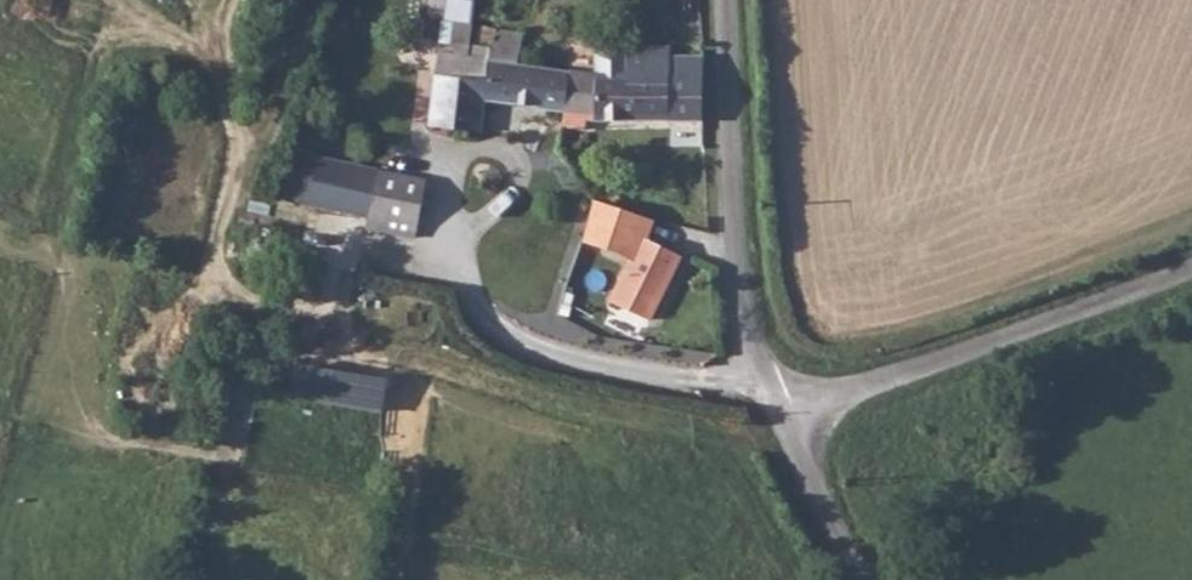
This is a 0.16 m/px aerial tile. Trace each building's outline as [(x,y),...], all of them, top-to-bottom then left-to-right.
[(429,124),(457,128),(466,97),(472,48),(474,27),(475,24),(454,22),(451,42),(462,44),(460,54),(442,51),(429,124)] [(479,49),(495,51),(497,29),(498,26),(494,27),(489,24),(487,29),(477,28),(477,24),(475,24),(474,27),(472,48),(479,49)] [(521,54),(524,32),(497,29),(495,51),(521,54)] [(595,124),(704,125),(704,61),(692,61),(692,72),(672,72),(672,62),(673,50),(629,46),(628,55),(610,53),(607,73),(572,69),(565,116),(563,131),(582,133),(586,117),(592,116),(595,124)] [(565,116),(572,69),(521,61),(521,54),(495,51),(472,48),(466,97),(457,128),(479,132),(485,101),(565,116)] [(692,72),(692,61),(672,62),(672,72),(692,72)] [(415,244),(423,188),(371,180),(311,172),(304,218),(364,227),(363,236),(415,244)] [(648,240),(655,222),(599,200),(595,198),(582,241),(630,260),(614,301),(657,318),(682,254),(648,240)] [(389,395),(299,384),(296,408),(386,419),(389,395)]
